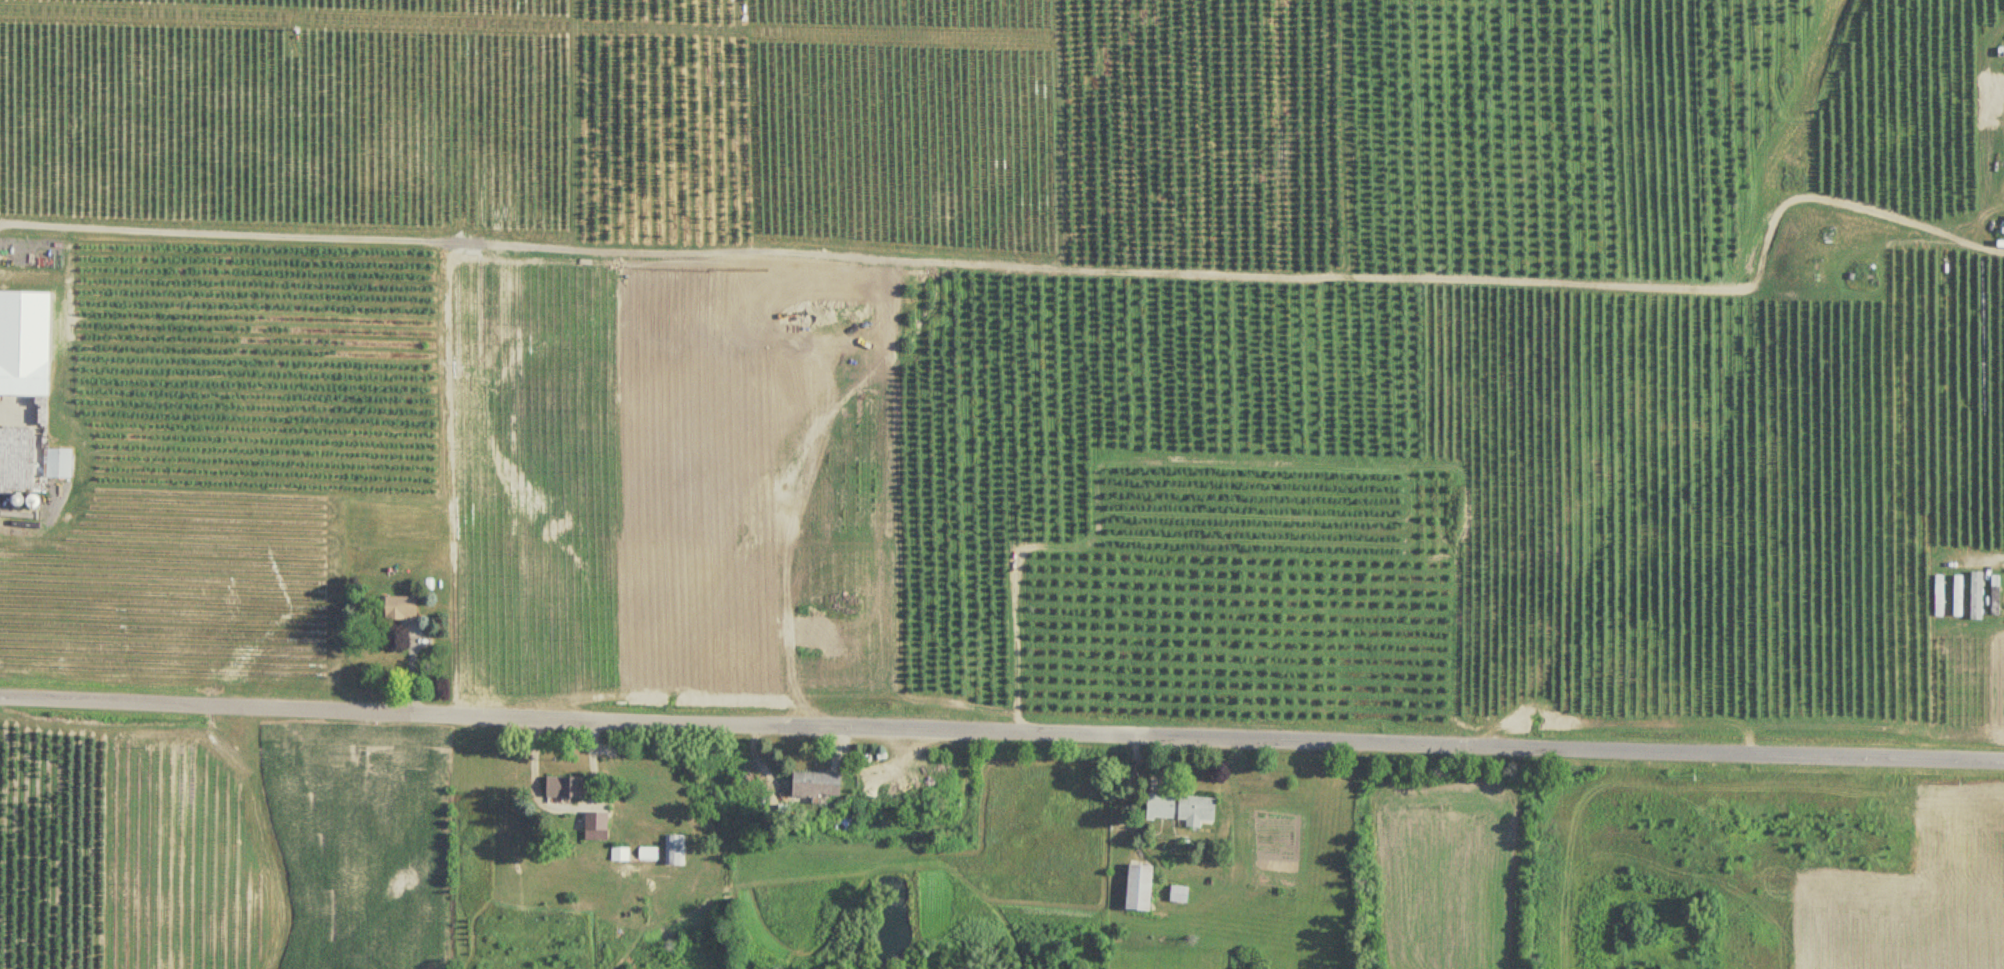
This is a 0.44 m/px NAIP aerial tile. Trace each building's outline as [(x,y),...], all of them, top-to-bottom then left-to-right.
[(49,397),(49,361),(0,361),(0,397),(49,397)] [(73,451),(45,451),(45,480),(73,480),(73,451)] [(1982,576),(1973,576),(1973,618),(1982,618),(1982,576)] [(1964,577),(1955,577),(1955,618),(1964,618),(1964,577)] [(2001,577),(1992,577),(1992,618),(2001,618),(2001,577)] [(1945,582),(1936,582),(1936,616),(1945,616),(1945,582)] [(417,598),(386,598),(386,621),(417,621),(417,598)] [(842,773),(794,772),(793,796),(842,797),(842,773)] [(548,798),(584,798),(584,777),(548,777),(548,798)] [(1179,797),(1179,795),(1149,794),(1148,818),(1177,819),(1187,820),(1187,828),(1202,828),(1203,821),(1215,822),(1217,799),(1179,797)] [(587,840),(608,840),(608,815),(587,815),(587,840)] [(685,836),(666,836),(666,866),(685,866),(685,836)] [(630,861),(630,848),(613,848),(613,861),(630,861)] [(658,848),(640,848),(640,861),(658,861),(658,848)] [(1154,866),(1130,864),(1126,910),(1150,912),(1154,866)] [(1171,903),(1188,903),(1188,887),(1172,887),(1171,903)]
